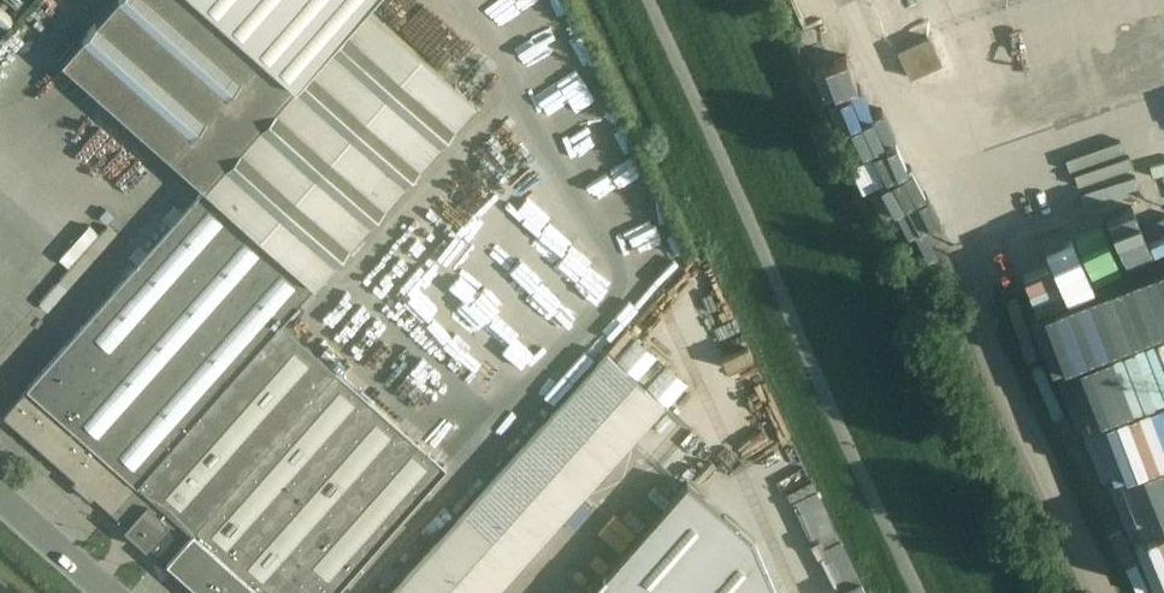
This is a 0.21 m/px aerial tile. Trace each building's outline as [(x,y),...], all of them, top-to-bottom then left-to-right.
[(475,103),(365,5),(369,0),(114,0),(60,61),(204,188),(2,415),(75,479),(71,483),(90,500),(93,497),(126,525),(123,529),(145,549),(148,545),(181,574),(177,578),(194,592),(198,592),(200,591),(203,592),(333,592),(445,467),(281,322),(314,284),(315,285),(475,103)] [(16,18),(0,5),(0,22),(7,28),(16,18)] [(928,35),(897,50),(909,77),(941,63),(928,35)] [(514,571),(664,404),(606,352),(390,592),(494,592),(514,571)] [(737,562),(733,557),(749,539),(688,486),(591,592),(709,592),(737,562)] [(759,587),(763,583),(745,567),(721,592),(765,592),(759,587)]
